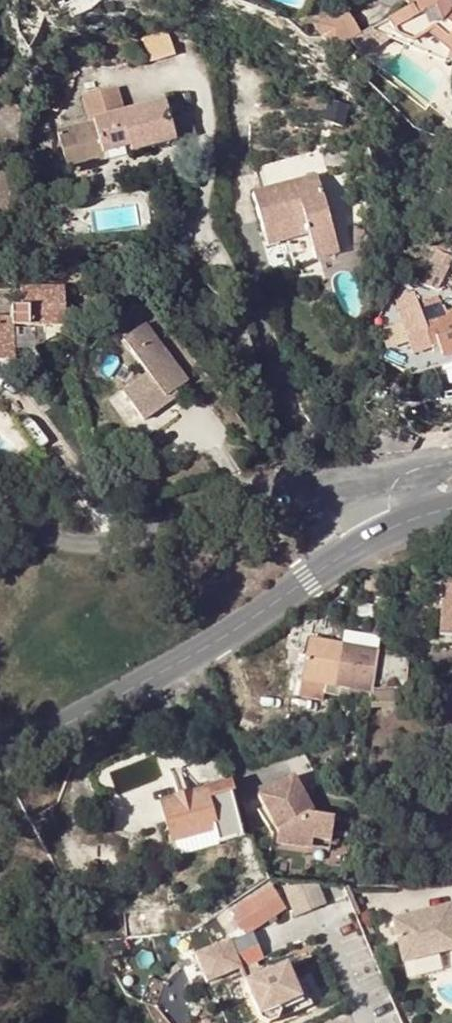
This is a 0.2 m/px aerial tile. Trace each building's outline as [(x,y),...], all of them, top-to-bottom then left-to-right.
[(408,1),(409,7),(375,27),(451,61),(451,5),(450,0),(409,0),(408,1)] [(349,42),(358,37),(342,9),(311,27),(319,40),(332,51),(349,42)] [(147,32),(154,57),(179,50),(173,26),(147,32)] [(398,37),(375,27),(357,37),(349,42),(367,56),(398,37)] [(82,96),(88,121),(123,112),(116,87),(82,96)] [(323,119),(341,124),(347,103),(344,102),(329,97),(324,117),(323,119)] [(123,112),(88,121),(89,123),(56,132),(64,165),(91,158),(129,148),(130,154),(175,142),(169,119),(164,100),(123,112)] [(175,142),(194,136),(189,114),(169,119),(175,142)] [(315,150),(255,167),(262,191),(251,194),(262,233),(283,227),(287,242),(294,266),(338,253),(316,175),(326,173),(319,148),(315,150)] [(283,227),(262,233),(267,248),(287,242),(283,227)] [(451,259),(436,251),(419,283),(434,291),(451,259)] [(11,319),(0,319),(0,363),(12,362),(11,327),(65,326),(64,287),(21,288),(21,308),(10,309),(11,319)] [(444,315),(438,296),(416,304),(412,293),(407,295),(406,292),(397,295),(395,308),(410,354),(387,342),(377,361),(409,378),(443,367),(441,361),(451,357),(451,312),(444,315)] [(10,309),(0,309),(0,319),(11,319),(10,309)] [(165,397),(174,390),(187,380),(145,323),(122,340),(147,373),(122,392),(143,421),(168,402),(165,397)] [(443,367),(451,364),(451,357),(441,361),(443,367)] [(178,395),(174,390),(165,397),(168,402),(178,395)] [(443,588),(441,634),(451,635),(451,589),(443,588)] [(318,618),(295,613),(288,649),(306,652),(300,679),(315,682),(335,686),(343,644),(314,638),(318,618)] [(343,644),(335,686),(366,691),(372,692),(372,690),(376,653),(379,638),(345,633),(343,644)] [(376,653),(372,690),(395,689),(406,688),(409,657),(376,653)] [(315,682),(300,679),(297,694),(312,697),(315,682)] [(371,697),(372,692),(366,691),(335,686),(333,699),(370,705),(370,704),(371,697)] [(395,692),(395,697),(407,696),(406,688),(395,692)] [(371,697),(370,704),(395,704),(395,697),(395,692),(371,697)] [(308,829),(326,832),(329,810),(311,807),(289,768),(254,787),(274,823),(272,835),(306,839),(308,829)] [(198,783),(158,795),(172,846),(238,827),(224,774),(219,771),(200,776),(198,781),(198,783)] [(233,833),(241,848),(253,845),(247,829),(233,833)] [(265,873),(225,901),(241,925),(282,898),(265,873)] [(316,876),(282,880),(294,907),(324,895),(316,876)] [(388,912),(399,955),(451,942),(451,910),(449,911),(446,898),(388,912)] [(119,906),(122,930),(165,925),(164,916),(133,919),(131,904),(119,906)] [(197,910),(190,912),(193,919),(199,917),(197,910)] [(225,932),(192,946),(204,974),(238,959),(225,932)] [(264,1016),(273,1012),(277,1004),(275,1001),(297,991),(282,956),(240,974),(255,1012),(264,1016)] [(304,988),(297,991),(301,999),(308,997),(304,988)] [(277,1004),(273,1012),(301,999),(297,991),(275,1001),(277,1004)] [(211,1019),(213,1022),(230,1022),(224,1012),(211,1019)]
